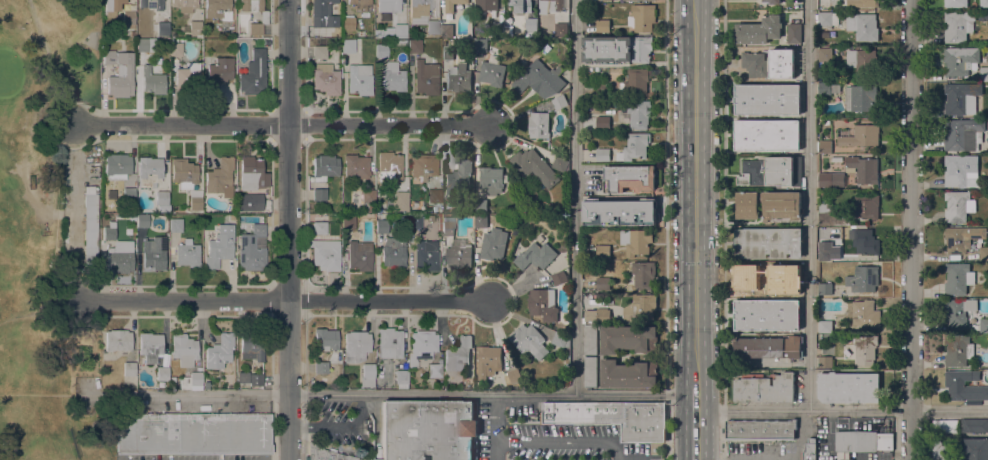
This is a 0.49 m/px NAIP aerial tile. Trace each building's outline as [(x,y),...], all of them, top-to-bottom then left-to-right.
[(104,11),(104,0),(125,0),(125,3),(118,3),(118,11),(115,11),(115,18),(105,18),(105,11),(104,11)] [(138,7),(138,0),(162,0),(162,10),(154,10),(154,8),(145,8),(145,7),(138,7)] [(171,4),(171,0),(196,0),(196,4),(197,4),(197,8),(192,8),(192,13),(178,13),(178,7),(170,6),(170,4),(171,4)] [(205,10),(205,0),(229,0),(229,11),(230,11),(230,20),(233,20),(233,35),(221,35),(221,17),(204,17),(204,10),(205,10)] [(239,11),(239,0),(262,0),(262,10),(268,10),(268,24),(262,24),(262,35),(248,35),(248,23),(260,23),(260,11),(239,11)] [(312,2),(312,0),(337,0),(337,2),(330,2),(329,16),(337,16),(337,27),(325,27),(312,27),(312,16),(311,16),(311,2),(312,2)] [(347,1),(347,0),(370,0),(370,4),(370,11),(355,11),(355,4),(347,4),(347,1)] [(376,2),(376,0),(399,0),(399,12),(392,12),(390,12),(390,14),(378,14),(378,12),(377,12),(377,2),(376,2)] [(409,18),(409,0),(433,0),(433,8),(431,8),(431,10),(427,10),(427,15),(426,15),(426,24),(410,24),(410,18),(409,18)] [(445,13),(445,0),(469,0),(469,3),(454,3),(454,13),(445,13)] [(476,9),(476,0),(497,0),(497,9),(476,9)] [(508,1),(508,0),(531,0),(531,5),(526,12),(525,12),(525,13),(515,13),(515,4),(508,4),(508,1)] [(547,10),(547,0),(564,0),(564,10),(547,10)] [(656,4),(655,22),(652,22),(652,32),(634,32),(634,27),(633,27),(631,25),(628,25),(628,15),(631,15),(632,4),(656,4)] [(122,24),(122,10),(134,11),(134,24),(122,24)] [(156,36),(156,30),(152,30),(152,23),(156,24),(156,21),(163,21),(163,10),(168,10),(168,36),(156,36)] [(832,11),(832,12),(838,12),(838,24),(832,24),(832,25),(832,27),(818,27),(818,11),(832,11)] [(945,30),(947,30),(947,21),(945,21),(945,11),(975,11),(975,20),(973,20),(973,32),(967,32),(967,42),(945,42),(945,30)] [(878,41),(856,40),(856,30),(846,29),(846,14),(857,14),(857,13),(876,13),(876,19),(877,19),(877,27),(878,27),(878,41)] [(741,43),(736,43),(736,23),(763,23),(763,16),(769,16),(769,14),(780,14),(780,22),(783,22),(783,27),(780,27),(780,38),(768,38),(768,43),(741,43)] [(354,17),(353,31),(341,30),(342,16),(354,17)] [(537,17),(537,31),(525,31),(526,17),(537,17)] [(609,19),(609,31),(596,31),(596,19),(609,19)] [(439,34),(426,34),(426,20),(439,20),(439,34)] [(201,34),(202,34),(202,38),(195,37),(195,34),(182,34),(182,25),(189,25),(189,21),(201,21),(201,34)] [(453,35),(440,35),(440,24),(441,24),(442,21),(452,21),(452,24),(453,24),(453,35)] [(504,22),(504,35),(492,35),(492,22),(504,22)] [(567,36),(554,36),(555,22),(568,22),(567,36)] [(801,42),(787,42),(787,23),(801,23),(801,42)] [(406,24),(406,38),(393,38),(393,36),(381,36),(381,30),(384,30),(384,28),(393,28),(393,24),(406,24)] [(211,34),(207,37),(203,32),(207,29),(211,34)] [(631,61),(630,61),(630,63),(586,63),(586,61),(583,61),(583,36),(631,36),(631,61)] [(633,36),(653,37),(653,50),(651,50),(651,57),(650,57),(650,62),(642,62),(642,61),(632,61),(633,36)] [(354,38),(354,53),(342,53),(341,38),(354,38)] [(487,52),(474,52),(474,38),(487,38),(487,52)] [(156,39),(156,51),(148,51),(148,52),(136,52),(136,39),(156,39)] [(421,53),(408,53),(408,39),(421,39),(421,53)] [(181,43),(181,56),(169,56),(169,43),(181,43)] [(387,44),(387,58),(375,57),(375,44),(387,44)] [(454,45),(453,59),(451,59),(442,59),(442,45),(454,45)] [(326,58),(312,58),(313,46),(326,46),(326,58)] [(832,47),(832,61),(831,61),(831,67),(822,67),(822,61),(818,61),(818,47),(832,47)] [(980,47),(980,62),(969,62),(969,75),(947,75),(947,69),(945,69),(945,61),(944,61),(944,47),(980,47)] [(251,48),(265,48),(265,68),(266,68),(266,71),(265,71),(264,93),(260,92),(260,94),(242,94),(242,91),(238,91),(238,73),(245,73),(245,63),(251,61),(251,48)] [(771,49),(794,49),(794,80),(771,80),(771,49)] [(846,50),(875,49),(875,56),(876,55),(877,68),(869,68),(869,76),(856,76),(856,66),(847,67),(846,50)] [(114,51),(114,52),(133,52),(132,95),(127,95),(127,97),(111,97),(111,94),(106,94),(106,76),(116,76),(117,63),(114,63),(114,64),(102,64),(102,50),(114,51)] [(741,76),(741,51),(748,51),(748,52),(768,52),(768,77),(741,76)] [(232,65),(231,79),(226,79),(226,82),(218,82),(218,93),(204,93),(204,84),(202,84),(202,65),(207,65),(207,56),(215,56),(215,57),(233,58),(232,65)] [(529,84),(521,92),(511,83),(520,73),(522,75),(537,58),(544,64),(550,70),(552,67),(555,69),(559,65),(564,69),(558,75),(566,82),(558,90),(559,91),(544,98),(529,84)] [(414,59),(422,59),(422,64),(437,64),(438,95),(423,95),(423,92),(414,92),(414,59)] [(506,65),(502,83),(503,83),(502,87),(490,85),(491,83),(478,80),(479,75),(479,76),(483,60),(498,63),(506,65)] [(397,61),(397,70),(404,70),(404,90),(381,90),(381,74),(381,70),(382,70),(386,61),(397,61)] [(199,62),(198,93),(174,92),(174,84),(175,84),(175,68),(187,69),(187,67),(191,62),(199,62)] [(446,71),(458,71),(458,62),(466,62),(466,70),(471,70),(471,90),(467,90),(467,91),(450,91),(450,89),(446,89),(446,71)] [(339,95),(324,95),(324,91),(317,91),(318,89),(312,89),(312,69),(314,69),(314,64),(331,64),(331,71),(339,71),(339,95)] [(164,94),(152,94),(152,91),(142,91),(142,75),(141,65),(150,65),(150,74),(164,74),(164,94)] [(347,65),(371,65),(371,95),(357,95),(357,93),(347,93),(347,65)] [(980,66),(987,66),(987,80),(979,80),(980,66)] [(651,68),(651,77),(649,77),(649,81),(647,81),(647,94),(642,94),(642,93),(633,93),(633,96),(624,96),(624,94),(620,94),(620,82),(628,82),(628,68),(651,68)] [(739,113),(739,114),(735,114),(735,82),(739,82),(739,83),(800,83),(800,113),(739,113)] [(831,82),(831,94),(818,94),(818,82),(831,82)] [(610,84),(609,97),(596,97),(596,83),(610,84)] [(982,83),(982,94),(976,94),(976,113),(966,113),(966,114),(963,114),(963,116),(957,116),(957,114),(945,114),(945,102),(947,102),(947,93),(945,93),(945,83),(982,83)] [(851,85),(872,85),(872,84),(877,84),(876,111),(851,111),(851,85)] [(556,110),(551,99),(563,94),(568,104),(556,110)] [(627,101),(643,101),(643,100),(651,100),(651,104),(651,113),(651,116),(649,116),(649,123),(648,123),(648,129),(637,128),(632,128),(632,127),(630,127),(630,111),(627,111),(627,101)] [(548,132),(550,132),(550,138),(530,137),(530,133),(528,133),(529,116),(531,116),(531,112),(549,112),(548,132)] [(610,116),(610,128),(596,128),(596,116),(610,116)] [(985,119),(985,131),(982,131),(982,142),(979,142),(979,151),(975,151),(975,150),(945,150),(945,134),(947,134),(947,129),(945,129),(945,119),(985,119)] [(800,120),(800,150),(735,150),(735,120),(800,120)] [(837,145),(837,135),(837,128),(855,128),(855,124),(879,124),(879,131),(879,145),(868,145),(868,150),(860,150),(860,145),(837,145)] [(651,133),(651,142),(649,142),(648,145),(647,145),(647,158),(641,158),(641,157),(632,157),(632,161),(624,160),(617,160),(617,152),(623,152),(623,149),(624,149),(624,146),(627,146),(628,133),(651,133)] [(831,140),(831,152),(819,152),(819,140),(831,140)] [(533,170),(524,178),(508,160),(519,150),(522,153),(527,149),(528,151),(532,147),(542,159),(543,158),(560,179),(549,189),(533,170)] [(610,148),(610,160),(596,160),(596,148),(610,148)] [(401,182),(394,182),(394,183),(378,183),(378,172),(378,152),(392,152),(392,155),(401,155),(401,182)] [(130,174),(125,174),(125,180),(107,180),(107,175),(105,175),(105,155),(109,155),(109,154),(126,154),(126,156),(130,156),(130,174)] [(437,176),(425,176),(425,182),(421,182),(421,176),(417,176),(417,177),(411,177),(411,176),(410,176),(410,157),(414,157),(414,154),(433,154),(433,158),(437,158),(437,176)] [(313,157),(318,157),(318,155),(333,155),(333,158),(338,158),(338,176),(325,176),(325,181),(313,181),(313,157)] [(344,178),(344,160),(343,160),(343,155),(355,155),(355,157),(368,157),(368,162),(368,171),(369,171),(369,175),(368,175),(368,178),(344,178)] [(858,155),(858,158),(878,158),(878,183),(858,183),(857,175),(856,175),(856,173),(844,173),(844,166),(846,166),(846,155),(858,155)] [(978,155),(978,172),(966,172),(966,186),(964,186),(964,187),(960,187),(960,186),(944,186),(944,170),(947,170),(947,165),(944,165),(944,155),(978,155)] [(218,168),(219,156),(233,156),(233,170),(230,170),(230,183),(232,183),(232,198),(222,198),(222,193),(205,193),(205,184),(205,171),(211,171),(211,168),(218,168)] [(240,190),(240,156),(253,156),(253,159),(262,159),(261,173),(269,173),(268,187),(264,187),(264,188),(255,188),(255,190),(240,190)] [(551,166),(556,156),(568,162),(569,174),(551,166)] [(802,186),(794,186),(794,184),(749,185),(749,184),(737,184),(737,176),(743,176),(743,160),(765,160),(765,157),(793,156),(801,156),(802,186)] [(139,161),(137,161),(137,157),(150,157),(150,158),(161,158),(161,174),(162,174),(162,178),(160,178),(160,182),(155,182),(155,188),(150,188),(150,187),(139,187),(139,161)] [(185,158),(185,162),(191,162),(191,164),(196,164),(196,179),(198,179),(198,183),(191,183),(191,189),(179,189),(179,182),(171,182),(171,179),(172,179),(172,164),(171,164),(171,158),(185,158)] [(444,173),(450,173),(450,170),(458,170),(458,158),(463,158),(463,159),(467,159),(467,158),(471,158),(471,159),(472,159),(472,172),(470,172),(469,188),(461,188),(461,195),(458,194),(458,200),(447,200),(447,194),(444,194),(444,173)] [(651,165),(655,165),(655,168),(656,168),(656,172),(655,172),(655,190),(640,190),(640,186),(624,186),(624,192),(607,192),(607,180),(605,180),(605,165),(651,165)] [(487,195),(487,187),(480,187),(480,170),(479,170),(479,166),(491,167),(491,168),(503,168),(503,174),(507,174),(507,182),(504,182),(504,187),(502,187),(502,192),(497,192),(497,195),(487,195)] [(821,172),(821,171),(826,171),(826,172),(844,172),(844,175),(846,175),(846,184),(844,184),(844,186),(818,186),(818,172),(821,172)] [(84,194),(84,186),(94,186),(96,186),(96,189),(98,189),(98,194),(96,194),(96,198),(99,198),(99,207),(97,207),(97,266),(84,266),(84,194)] [(135,188),(134,201),(122,201),(123,188),(135,188)] [(326,200),(312,200),(312,188),(326,189),(326,200)] [(374,203),(361,203),(361,189),(374,190),(374,203)] [(440,204),(428,204),(428,189),(440,189),(440,204)] [(190,210),(190,196),(188,196),(188,190),(201,190),(201,196),(201,210),(190,210)] [(168,191),(167,204),(169,205),(168,212),(158,212),(158,205),(155,205),(156,191),(168,191)] [(758,191),(758,212),(759,212),(759,218),(737,218),(737,212),(737,198),(736,198),(736,191),(758,191)] [(801,191),(801,208),(803,208),(803,213),(801,213),(801,220),(773,220),(773,219),(768,219),(768,221),(763,221),(763,215),(765,215),(765,199),(764,199),(764,191),(801,191)] [(970,191),(970,200),(968,199),(968,202),(966,202),(966,222),(962,222),(962,223),(957,223),(957,222),(948,222),(948,221),(945,221),(945,210),(947,210),(947,201),(948,201),(948,200),(945,200),(945,191),(970,191)] [(407,208),(394,208),(395,194),(407,194),(407,208)] [(878,219),(872,219),(872,217),(854,217),(855,195),(875,196),(875,195),(879,195),(878,219)] [(652,197),(652,215),(649,215),(649,225),(631,225),(631,219),(625,219),(625,209),(621,209),(621,197),(652,197)] [(263,198),(263,210),(248,209),(249,198),(263,198)] [(487,199),(487,212),(475,212),(476,199),(487,199)] [(819,203),(833,203),(833,214),(850,214),(849,224),(834,224),(834,225),(818,225),(819,203)] [(610,212),(610,225),(597,225),(597,212),(610,212)] [(408,214),(421,214),(421,229),(408,229),(408,214)] [(475,214),(487,214),(487,215),(493,215),(493,226),(475,227),(475,214)] [(136,228),(136,215),(148,215),(148,228),(136,228)] [(354,215),(354,229),(341,229),(342,215),(354,215)] [(453,235),(442,235),(442,221),(443,221),(443,216),(454,217),(453,235)] [(181,232),(169,232),(169,218),(182,218),(181,232)] [(387,233),(375,233),(376,220),(387,220),(387,233)] [(326,222),(326,234),(312,234),(312,222),(326,222)] [(259,249),(259,248),(265,248),(265,268),(260,268),(260,270),(243,270),(243,267),(238,267),(239,233),(251,233),(251,224),(265,224),(265,236),(254,236),(254,249),(259,249)] [(115,227),(114,240),(103,240),(103,226),(115,227)] [(986,227),(987,238),(970,238),(971,248),(967,248),(967,252),(966,252),(966,253),(947,253),(947,245),(946,245),(946,237),(945,237),(945,227),(986,227)] [(736,229),(746,229),(746,228),(802,228),(802,257),(792,257),(792,252),(788,252),(788,257),(771,257),(771,253),(767,253),(767,257),(745,257),(736,257),(736,229)] [(868,229),(868,228),(872,228),(872,235),(875,235),(875,238),(880,238),(880,254),(873,254),(873,253),(856,253),(856,246),(853,246),(853,229),(868,229)] [(626,244),(620,244),(620,230),(653,229),(653,242),(650,242),(650,253),(635,253),(635,257),(627,257),(626,244)] [(504,252),(505,252),(505,255),(504,255),(503,259),(494,257),(494,260),(479,257),(483,237),(484,237),(485,231),(497,233),(498,231),(500,232),(501,230),(508,232),(504,252)] [(204,269),(204,256),(207,256),(207,240),(214,240),(214,233),(233,233),(233,242),(232,242),(232,259),(218,259),(218,269),(204,269)] [(152,270),(152,267),(143,267),(143,252),(142,252),(142,240),(143,240),(143,238),(146,238),(146,240),(152,240),(152,237),(165,237),(165,241),(168,241),(168,252),(164,252),(165,270),(152,270)] [(392,267),(392,266),(381,265),(381,246),(386,237),(404,238),(404,263),(405,264),(405,267),(392,267)] [(199,262),(199,267),(188,267),(188,265),(175,265),(175,244),(177,244),(177,243),(180,243),(180,245),(182,245),(182,238),(191,238),(191,245),(199,245),(199,262)] [(471,266),(468,266),(468,267),(446,267),(446,247),(451,247),(453,238),(466,238),(466,244),(471,244),(471,266)] [(115,240),(133,241),(132,251),(132,271),(127,271),(127,273),(112,273),(112,270),(107,270),(107,249),(109,247),(110,247),(113,247),(115,240)] [(339,240),(339,271),(324,271),(324,267),(318,267),(318,265),(312,265),(312,248),(308,248),(308,240),(312,240),(339,240)] [(438,271),(424,271),(424,268),(414,268),(414,240),(422,240),(422,241),(424,241),(424,240),(437,241),(437,251),(438,251),(438,271)] [(558,253),(543,269),(538,264),(537,267),(531,261),(522,270),(513,261),(522,251),(523,252),(535,240),(540,246),(545,241),(547,242),(558,253)] [(348,241),(356,241),(356,242),(371,242),(371,271),(357,271),(357,268),(348,268),(348,241)] [(610,245),(610,257),(596,257),(597,244),(610,245)] [(980,246),(987,246),(987,260),(980,260),(980,246)] [(819,260),(818,248),(832,248),(832,260),(819,260)] [(647,262),(647,261),(655,261),(655,265),(656,265),(656,273),(655,273),(655,277),(651,277),(651,284),(648,284),(648,287),(647,287),(647,290),(636,289),(636,287),(635,287),(635,284),(625,284),(626,273),(632,273),(632,262),(647,262)] [(970,263),(970,271),(975,271),(975,284),(967,284),(966,294),(965,294),(965,295),(956,295),(956,294),(945,294),(945,282),(947,282),(947,273),(948,273),(948,271),(945,271),(945,262),(970,263)] [(750,285),(748,285),(748,280),(745,280),(745,279),(743,279),(743,265),(745,265),(745,264),(765,265),(765,274),(762,274),(762,283),(764,283),(764,289),(763,289),(763,292),(749,292),(750,285)] [(878,265),(878,285),(875,285),(875,291),(851,291),(851,285),(845,285),(845,275),(855,275),(855,265),(878,265)] [(555,286),(551,275),(564,270),(568,280),(555,286)] [(610,277),(610,287),(596,287),(596,276),(610,277)] [(802,296),(789,296),(789,283),(802,283),(802,284),(802,296)] [(832,283),(832,294),(819,294),(819,283),(832,283)] [(624,284),(624,292),(613,292),(613,284),(624,284)] [(555,289),(555,306),(557,306),(557,308),(559,308),(559,311),(557,311),(557,321),(543,321),(543,314),(530,314),(530,310),(529,310),(529,293),(531,293),(531,289),(555,289)] [(633,294),(657,294),(656,311),(655,311),(655,322),(623,322),(623,307),(633,302),(633,294)] [(800,329),(735,328),(735,298),(739,298),(739,299),(800,299),(800,329)] [(853,300),(864,301),(864,299),(874,299),(874,310),(880,310),(880,326),(873,326),(873,325),(853,325),(853,300)] [(977,299),(977,310),(966,310),(966,315),(967,316),(967,324),(966,324),(966,326),(947,326),(947,317),(946,317),(946,309),(945,309),(945,306),(945,299),(977,299)] [(584,324),(582,324),(582,309),(597,309),(597,307),(608,307),(608,309),(610,309),(610,315),(612,315),(612,319),(610,319),(610,321),(597,321),(597,324),(600,324),(600,325),(584,325),(584,324)] [(980,318),(987,318),(987,332),(980,332),(980,318)] [(832,332),(819,332),(819,320),(832,320),(832,332)] [(523,323),(525,325),(526,325),(528,326),(531,323),(545,338),(546,340),(542,343),(549,351),(539,361),(529,350),(524,354),(511,340),(511,341),(507,337),(523,323)] [(567,325),(566,332),(559,332),(558,331),(558,324),(567,325)] [(600,325),(600,329),(597,329),(597,355),(584,355),(584,325),(600,325)] [(602,326),(658,326),(658,351),(636,351),(636,348),(617,348),(617,354),(602,354),(602,326)] [(325,329),(325,330),(337,330),(337,346),(337,350),(330,350),(330,348),(327,348),(327,351),(321,351),(321,350),(314,350),(314,346),(314,332),(313,332),(314,328),(325,329)] [(402,358),(379,358),(379,348),(378,348),(378,328),(392,328),(392,331),(401,331),(402,358)] [(105,331),(109,331),(109,330),(127,330),(127,332),(130,332),(130,350),(111,350),(111,351),(110,351),(110,353),(107,353),(107,351),(105,351),(105,331)] [(437,351),(431,351),(431,359),(416,359),(416,363),(408,363),(408,356),(410,356),(411,333),(415,333),(415,330),(433,331),(433,334),(437,334),(437,351)] [(569,346),(564,346),(564,348),(551,342),(556,331),(569,337),(569,346)] [(233,346),(232,346),(232,349),(230,349),(230,362),(233,362),(233,371),(224,371),(224,375),(219,375),(219,370),(222,370),(222,369),(205,369),(205,361),(206,361),(205,347),(212,347),(211,345),(219,344),(219,333),(220,333),(220,332),(224,332),(224,333),(228,333),(228,332),(233,332),(233,346)] [(240,332),(263,332),(263,362),(255,362),(255,358),(241,359),(240,332)] [(344,363),(344,333),(348,333),(348,332),(366,332),(366,333),(370,333),(370,352),(364,352),(364,360),(357,363),(344,363)] [(150,333),(150,334),(162,334),(162,350),(162,354),(162,356),(156,356),(156,364),(144,364),(144,354),(139,354),(139,337),(138,337),(138,333),(150,333)] [(178,367),(178,358),(171,358),(171,354),(169,354),(169,351),(171,351),(171,340),(171,334),(180,334),(180,333),(185,333),(185,334),(186,334),(186,339),(191,339),(191,340),(197,340),(197,354),(198,354),(198,359),(192,359),(192,367),(178,367)] [(444,362),(444,349),(450,349),(450,346),(458,346),(458,335),(459,335),(459,334),(463,334),(463,335),(467,335),(467,334),(471,334),(471,335),(472,335),(472,347),(470,347),(469,364),(460,363),(460,370),(444,370),(444,362)] [(791,357),(735,357),(735,355),(734,355),(734,350),(735,350),(735,345),(734,345),(734,339),(735,339),(735,338),(790,337),(790,335),(801,335),(801,336),(803,336),(803,341),(801,341),(801,350),(803,350),(803,356),(801,356),(801,357),(791,357)] [(854,335),(878,335),(878,344),(877,344),(877,347),(875,347),(875,359),(874,359),(874,365),(857,364),(857,358),(855,358),(856,344),(854,344),(854,335)] [(969,335),(969,343),(974,343),(974,358),(967,358),(966,366),(963,366),(963,367),(960,367),(960,366),(948,366),(948,365),(945,365),(945,354),(947,354),(947,345),(948,345),(948,343),(945,343),(945,335),(969,335)] [(501,362),(502,362),(502,370),(496,370),(496,375),(487,375),(487,379),(478,379),(479,349),(477,349),(477,345),(492,346),(501,347),(501,362)] [(832,356),(832,367),(819,367),(819,356),(832,356)] [(597,386),(585,386),(585,357),(597,357),(597,386)] [(602,358),(617,358),(617,364),(636,364),(636,361),(658,361),(658,368),(656,368),(656,371),(658,371),(658,387),(602,387),(602,358)] [(135,362),(135,376),(122,376),(123,362),(135,362)] [(328,362),(327,374),(314,373),(314,362),(328,362)] [(428,377),(428,363),(441,364),(441,377),(428,377)] [(359,387),(360,377),(362,377),(362,364),(374,364),(374,387),(359,387)] [(168,367),(168,381),(156,380),(157,367),(168,367)] [(523,379),(512,384),(507,371),(517,367),(523,379)] [(407,384),(395,384),(395,370),(408,370),(407,384)] [(734,401),(734,379),(742,379),(742,373),(763,373),(763,377),(770,377),(770,373),(778,373),(778,374),(782,374),(782,371),(794,371),(794,401),(734,401)] [(818,372),(830,373),(830,371),(836,371),(836,373),(879,373),(879,403),(823,402),(818,397),(818,372)] [(979,385),(987,385),(987,399),(965,399),(965,400),(951,400),(951,393),(948,393),(948,386),(947,386),(945,386),(945,371),(946,371),(980,371),(980,380),(979,380),(979,385)] [(201,385),(202,385),(202,390),(190,390),(190,389),(184,389),(184,377),(190,377),(190,372),(201,372),(201,385)] [(237,383),(237,372),(248,372),(248,383),(237,383)] [(249,385),(249,374),(263,374),(263,386),(249,385)] [(478,419),(478,459),(370,459),(373,458),(373,400),(429,401),(474,400),(474,402),(474,419),(478,419)] [(664,403),(664,443),(652,443),(652,441),(622,442),(622,423),(556,423),(556,424),(541,424),(541,412),(543,412),(543,403),(664,403)] [(117,453),(116,414),(178,414),(178,453),(117,453)] [(178,414),(270,414),(270,453),(178,453),(178,414)] [(727,440),(727,420),(792,420),(792,418),(797,418),(797,429),(795,429),(795,441),(727,440)] [(961,418),(987,418),(987,432),(961,432),(961,418)] [(958,419),(958,432),(933,432),(933,419),(958,419)] [(835,451),(835,431),(877,431),(877,432),(893,432),(893,449),(877,449),(877,451),(835,451)] [(816,438),(816,459),(801,459),(801,451),(804,451),(805,451),(805,442),(808,442),(808,438),(816,438)] [(957,445),(957,459),(933,459),(934,446),(933,446),(933,438),(941,438),(941,441),(943,441),(943,444),(957,445)] [(969,459),(964,459),(964,438),(987,438),(987,459),(969,459)] [(359,457),(359,459),(307,459),(308,444),(308,441),(322,445),(322,448),(328,449),(329,447),(336,449),(335,451),(359,457)] [(836,452),(836,459),(851,459),(851,451),(836,452)]
